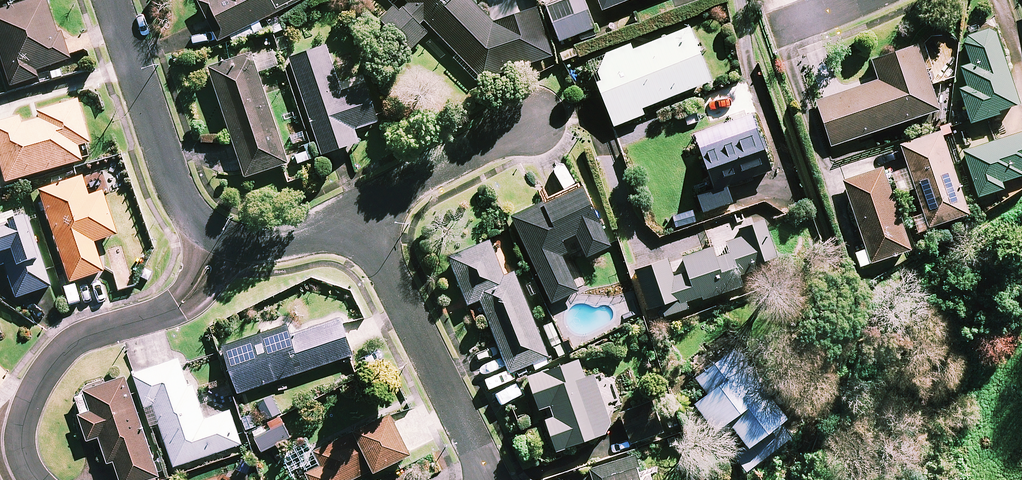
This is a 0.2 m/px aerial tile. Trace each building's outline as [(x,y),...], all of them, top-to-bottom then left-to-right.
[(200,3),(220,43),(249,29),(253,36),(262,32),(258,24),(307,0),(207,0),(200,3)] [(404,3),(382,22),(408,53),(435,30),(480,83),(552,57),(535,11),(494,25),(472,0),(402,0),(404,3)] [(582,0),(569,0),(547,9),(560,44),(594,30),(582,0)] [(603,13),(635,0),(598,0),(603,13)] [(46,3),(0,17),(0,60),(9,91),(36,83),(34,75),(69,64),(62,42),(58,43),(46,3)] [(711,84),(690,30),(634,52),(632,48),(589,65),(614,128),(644,117),(642,111),(711,84)] [(1018,111),(993,31),(963,40),(971,66),(961,69),(967,90),(960,92),(971,125),(1018,111)] [(336,91),(321,46),(286,58),(318,154),(355,142),(350,129),(374,121),(361,83),(336,91)] [(938,114),(917,49),(873,63),(879,82),(816,103),(831,149),(938,114)] [(282,74),(274,50),(211,71),(247,179),(289,165),(261,81),(282,74)] [(77,104),(35,116),(36,119),(0,130),(0,167),(5,186),(81,164),(77,150),(89,146),(77,104)] [(732,205),(727,189),(771,173),(751,115),(693,135),(713,193),(698,198),(703,214),(732,205)] [(968,218),(940,134),(901,147),(929,231),(968,218)] [(963,155),(977,200),(1002,192),(1000,185),(1021,178),(1021,136),(963,155)] [(910,253),(882,170),(843,183),(866,251),(855,255),(860,270),(910,253)] [(88,201),(82,181),(39,196),(70,287),(103,275),(94,246),(117,238),(102,196),(88,201)] [(610,249),(582,188),(510,222),(550,307),(578,293),(556,246),(576,237),(587,260),(610,249)] [(23,218),(0,226),(0,269),(4,267),(16,302),(48,291),(23,218)] [(769,223),(709,241),(712,251),(637,273),(648,312),(663,308),(666,318),(687,312),(685,306),(742,289),(739,280),(782,267),(769,223)] [(504,278),(490,243),(449,260),(468,307),(480,302),(509,375),(549,359),(514,273),(504,278)] [(354,357),(342,320),(291,337),(286,321),(272,325),(274,332),(224,349),(240,395),(354,357)] [(726,430),(743,454),(736,460),(746,475),(794,442),(784,426),(787,424),(769,399),(759,406),(727,359),(696,380),(701,387),(688,397),(716,437),(726,430)] [(203,422),(183,360),(135,376),(153,427),(161,425),(175,468),(241,446),(230,413),(203,422)] [(583,380),(578,363),(528,380),(539,411),(551,407),(554,418),(544,421),(555,453),(612,434),(593,377),(583,380)] [(126,379),(86,393),(93,413),(81,416),(89,442),(101,439),(109,465),(116,463),(122,479),(156,479),(159,479),(126,379)] [(389,416),(314,453),(321,467),(306,474),(309,479),(355,479),(372,472),(374,476),(409,459),(389,416)] [(291,440),(284,427),(257,440),(263,453),(291,440)] [(589,471),(592,479),(641,479),(635,457),(589,471)]
